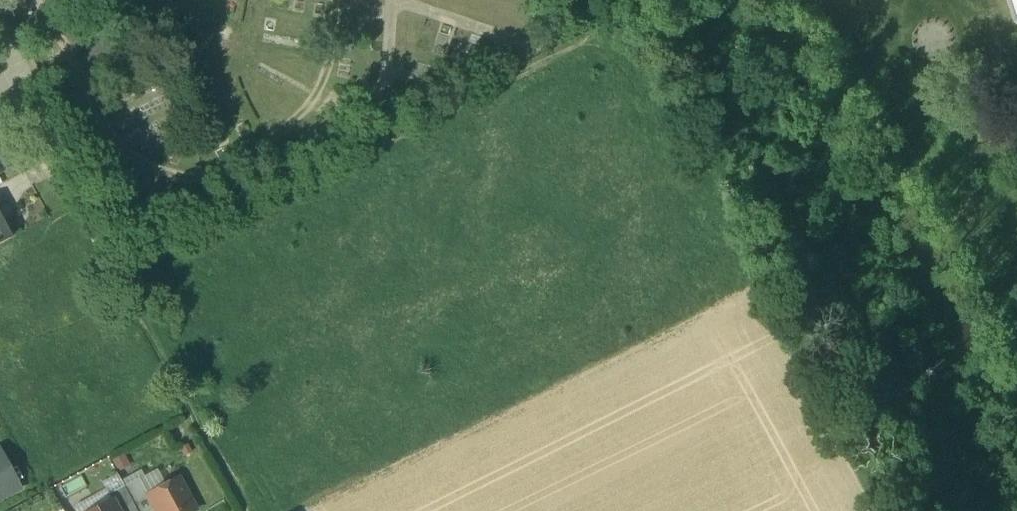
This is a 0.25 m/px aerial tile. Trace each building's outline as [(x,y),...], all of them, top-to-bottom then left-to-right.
[(10,240),(0,221),(0,245),(10,240)] [(1005,294),(1016,312),(1016,287),(1005,294)] [(22,489),(11,468),(0,474),(0,501),(22,489)] [(139,479),(124,487),(137,510),(153,510),(156,510),(148,496),(148,495),(139,479)] [(178,479),(148,495),(148,496),(156,510),(196,510),(178,479)] [(124,487),(108,496),(112,503),(113,502),(117,510),(137,510),(124,487)] [(113,502),(112,503),(97,510),(117,510),(113,502)]
